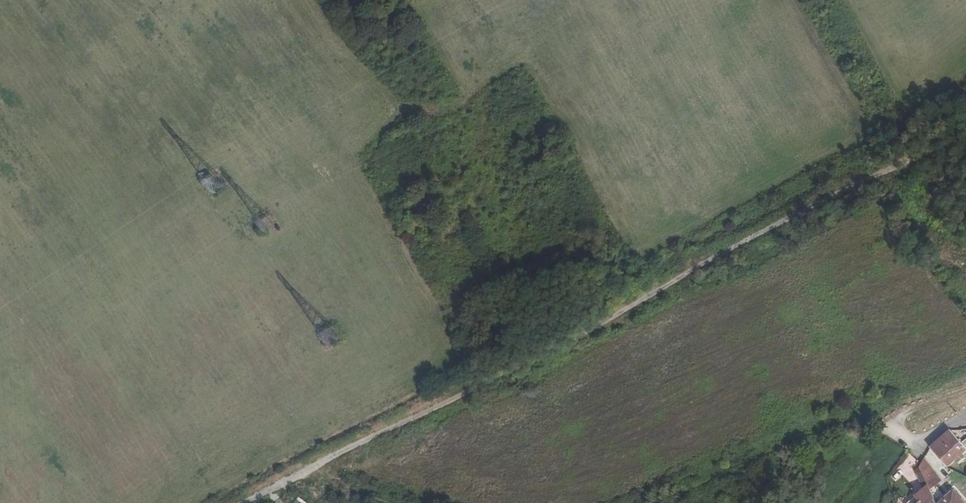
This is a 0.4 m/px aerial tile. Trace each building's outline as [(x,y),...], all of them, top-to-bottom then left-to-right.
[(931,448),(948,466),(965,450),(965,447),(951,430),(931,448)] [(928,486),(917,493),(921,502),(920,502),(936,502),(928,486)] [(940,502),(965,502),(954,490),(940,502)]
